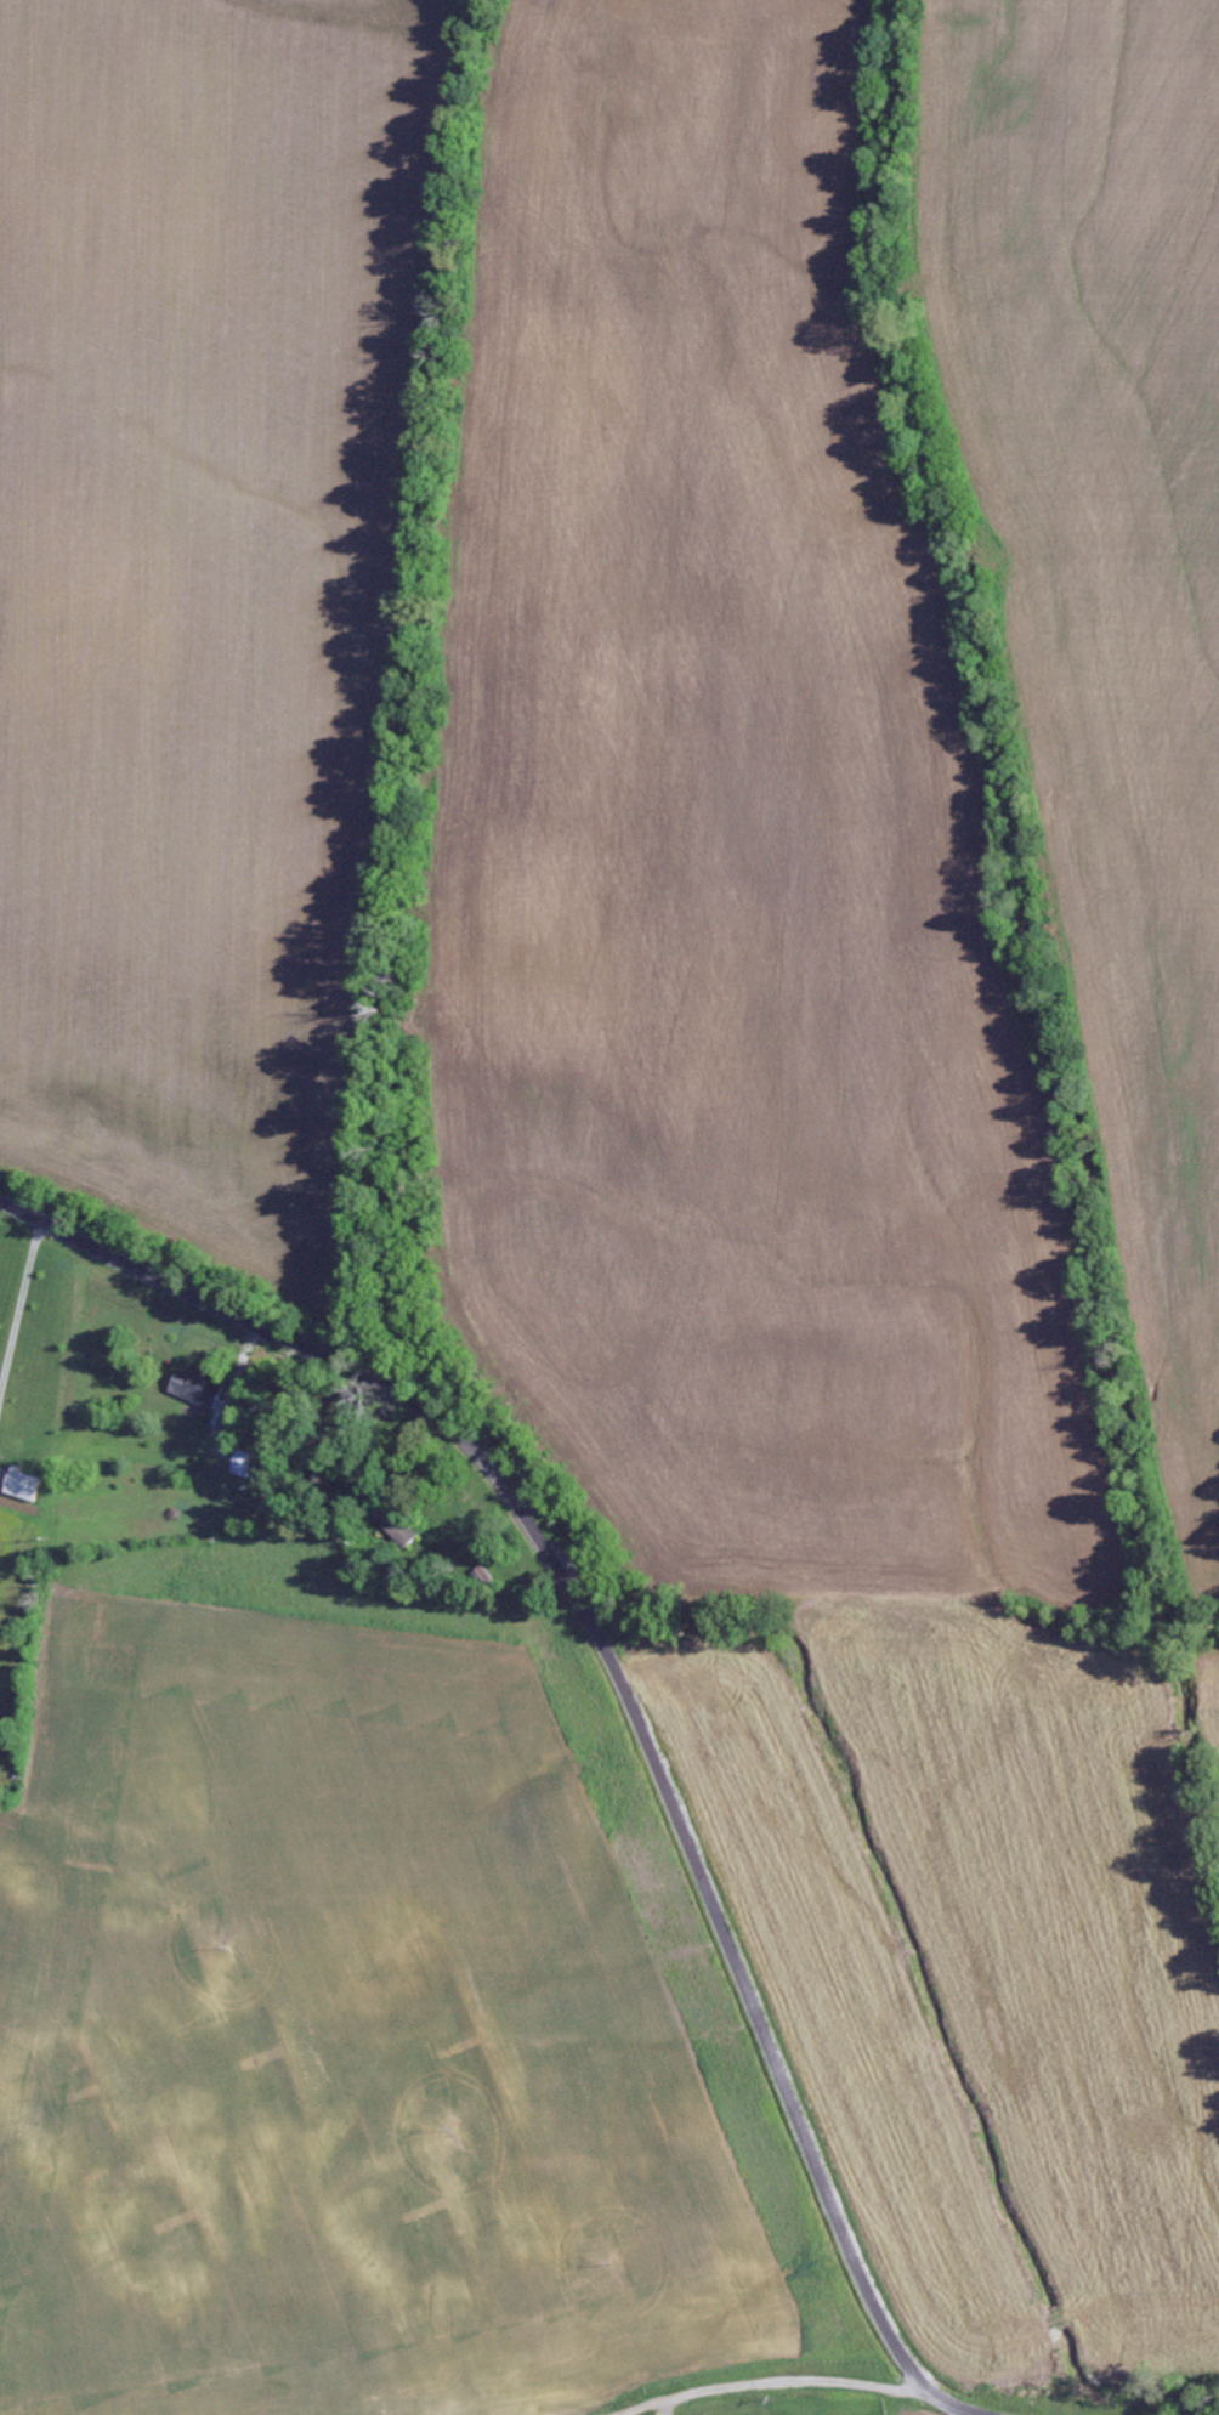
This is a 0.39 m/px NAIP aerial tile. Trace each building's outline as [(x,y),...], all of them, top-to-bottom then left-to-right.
[(224,1411),(231,1388),(218,1383),(221,1374),(204,1369),(202,1374),(184,1369),(176,1395),(224,1411)] [(269,1484),(276,1459),(245,1450),(238,1475),(269,1484)] [(44,1504),(51,1478),(20,1470),(14,1496),(44,1504)]
